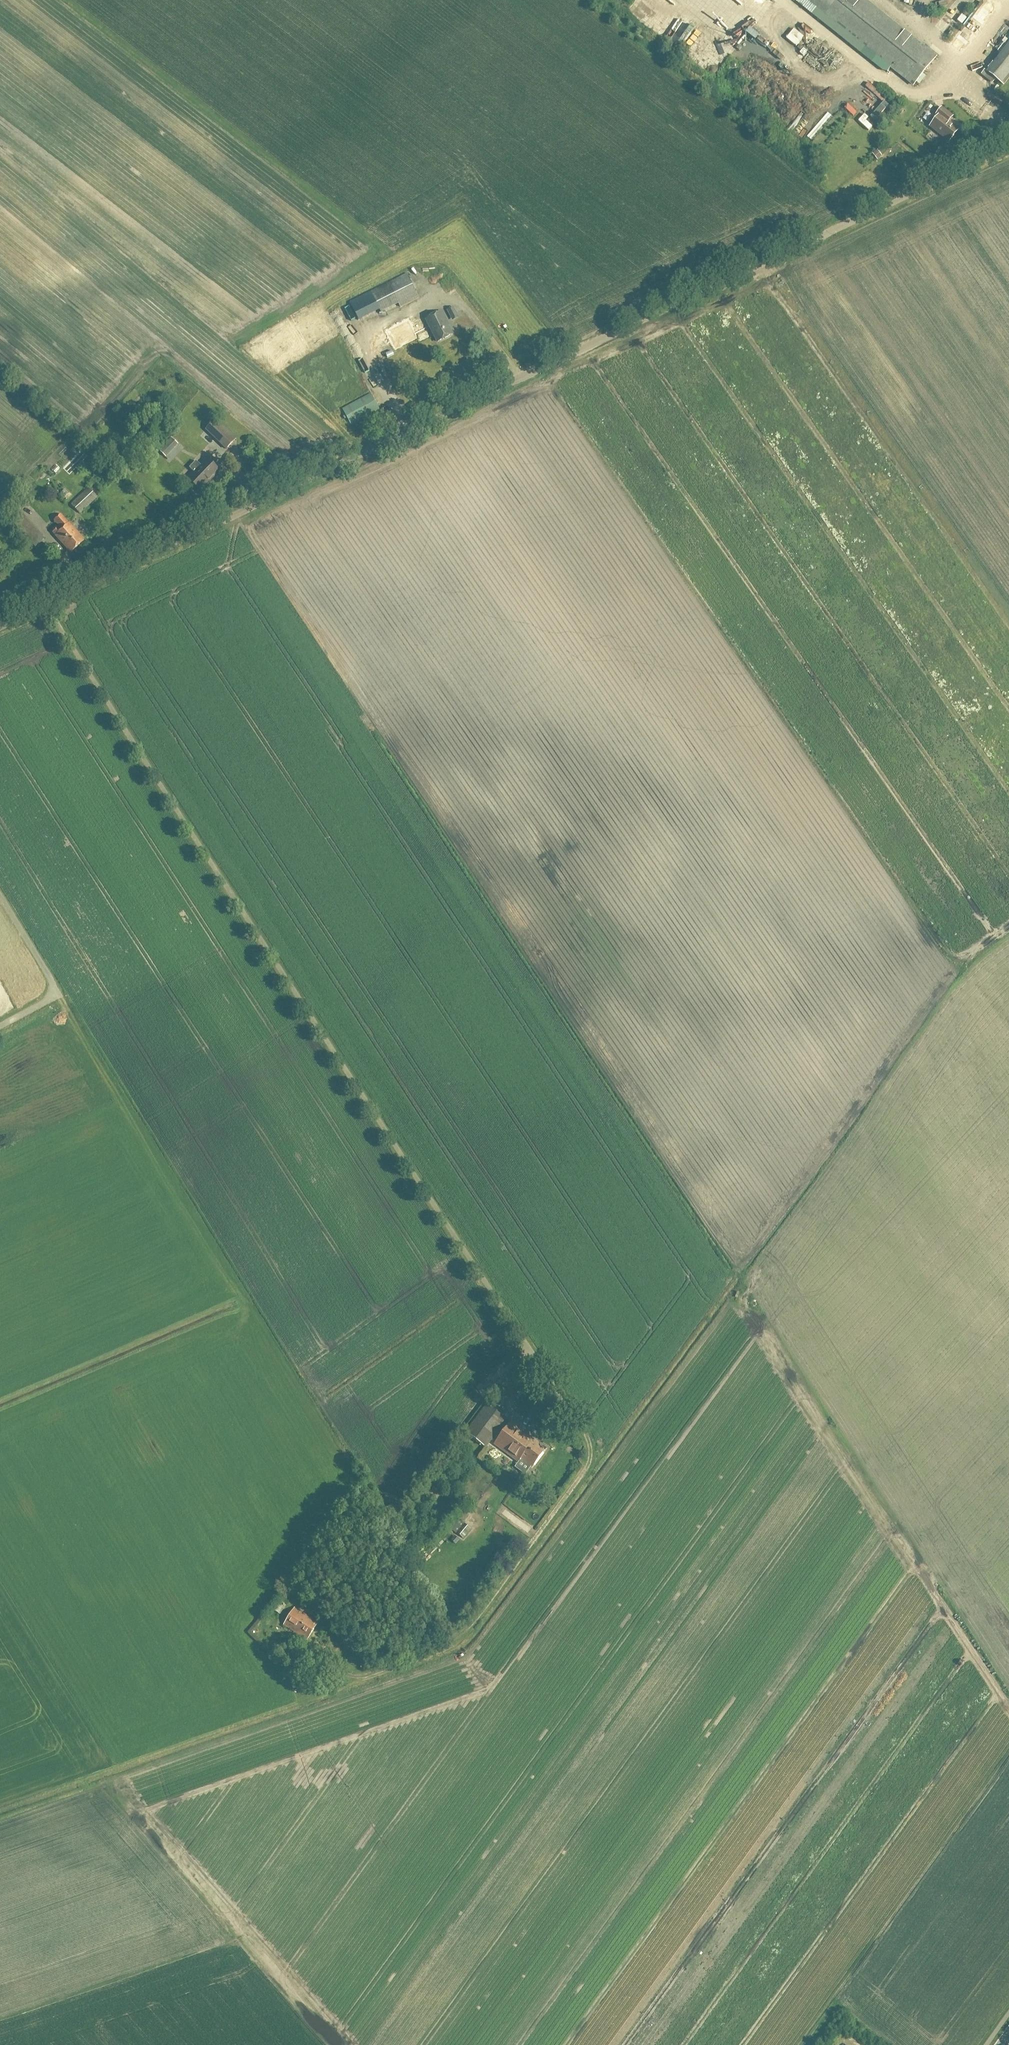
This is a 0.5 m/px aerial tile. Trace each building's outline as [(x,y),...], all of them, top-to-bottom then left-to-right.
[(938,56),(868,0),(806,0),(914,87),(938,56)] [(656,10),(660,14),(669,5),(665,1),(656,10)] [(645,2),(636,12),(647,22),(656,12),(645,2)] [(675,22),(679,13),(674,11),(670,20),(675,22)] [(962,14),(957,21),(965,27),(970,21),(962,14)] [(715,72),(729,50),(723,46),(718,53),(712,48),(710,52),(697,43),(692,50),(699,55),(697,59),(715,72)] [(1008,80),(1008,47),(989,73),(1005,85),(1008,80)] [(994,77),(987,72),(985,70),(981,74),(991,82),(994,77)] [(950,141),(959,129),(949,121),(953,116),(943,108),(937,115),(939,117),(931,126),(950,141)] [(848,130),(844,134),(853,142),(857,138),(848,130)] [(831,147),(835,153),(840,149),(836,144),(831,147)] [(401,307),(421,298),(408,273),(372,291),(373,291),(353,300),(362,318),(380,310),(382,313),(400,304),(401,307)] [(432,276),(434,282),(441,279),(439,273),(432,276)] [(454,319),(460,317),(455,307),(449,310),(454,319)] [(453,334),(447,322),(448,321),(443,311),(428,319),(439,341),(453,334)] [(409,319),(388,330),(397,348),(418,337),(409,319)] [(343,409),(351,424),(380,409),(372,393),(343,409)] [(217,418),(207,429),(227,448),(237,438),(217,418)] [(172,437),(160,450),(166,455),(178,443),(172,437)] [(66,455),(75,445),(70,441),(61,451),(66,455)] [(195,472),(189,479),(201,490),(208,482),(209,482),(221,470),(208,458),(202,465),(197,460),(190,467),(195,472)] [(81,513),(99,496),(90,487),(72,503),(81,513)] [(54,531),(57,535),(72,552),(86,540),(70,522),(69,523),(62,514),(55,520),(63,529),(62,530),(59,527),(56,527),(54,529),(54,531)] [(55,561),(60,566),(64,562),(59,557),(55,561)] [(493,1368),(496,1372),(506,1365),(502,1361),(493,1368)] [(465,1433),(486,1448),(490,1443),(492,1444),(495,1440),(493,1439),(508,1419),(486,1403),(465,1433)] [(532,1467),(545,1448),(534,1440),(533,1441),(519,1430),(520,1428),(511,1421),(494,1444),(518,1462),(520,1459),(532,1467)] [(467,1523),(460,1532),(463,1535),(471,1526),(467,1523)] [(323,1614),(329,1603),(317,1595),(310,1605),(323,1614)] [(308,1639),(318,1622),(294,1607),(284,1624),(308,1639)] [(300,1658),(294,1666),(304,1674),(311,1666),(300,1658)]
